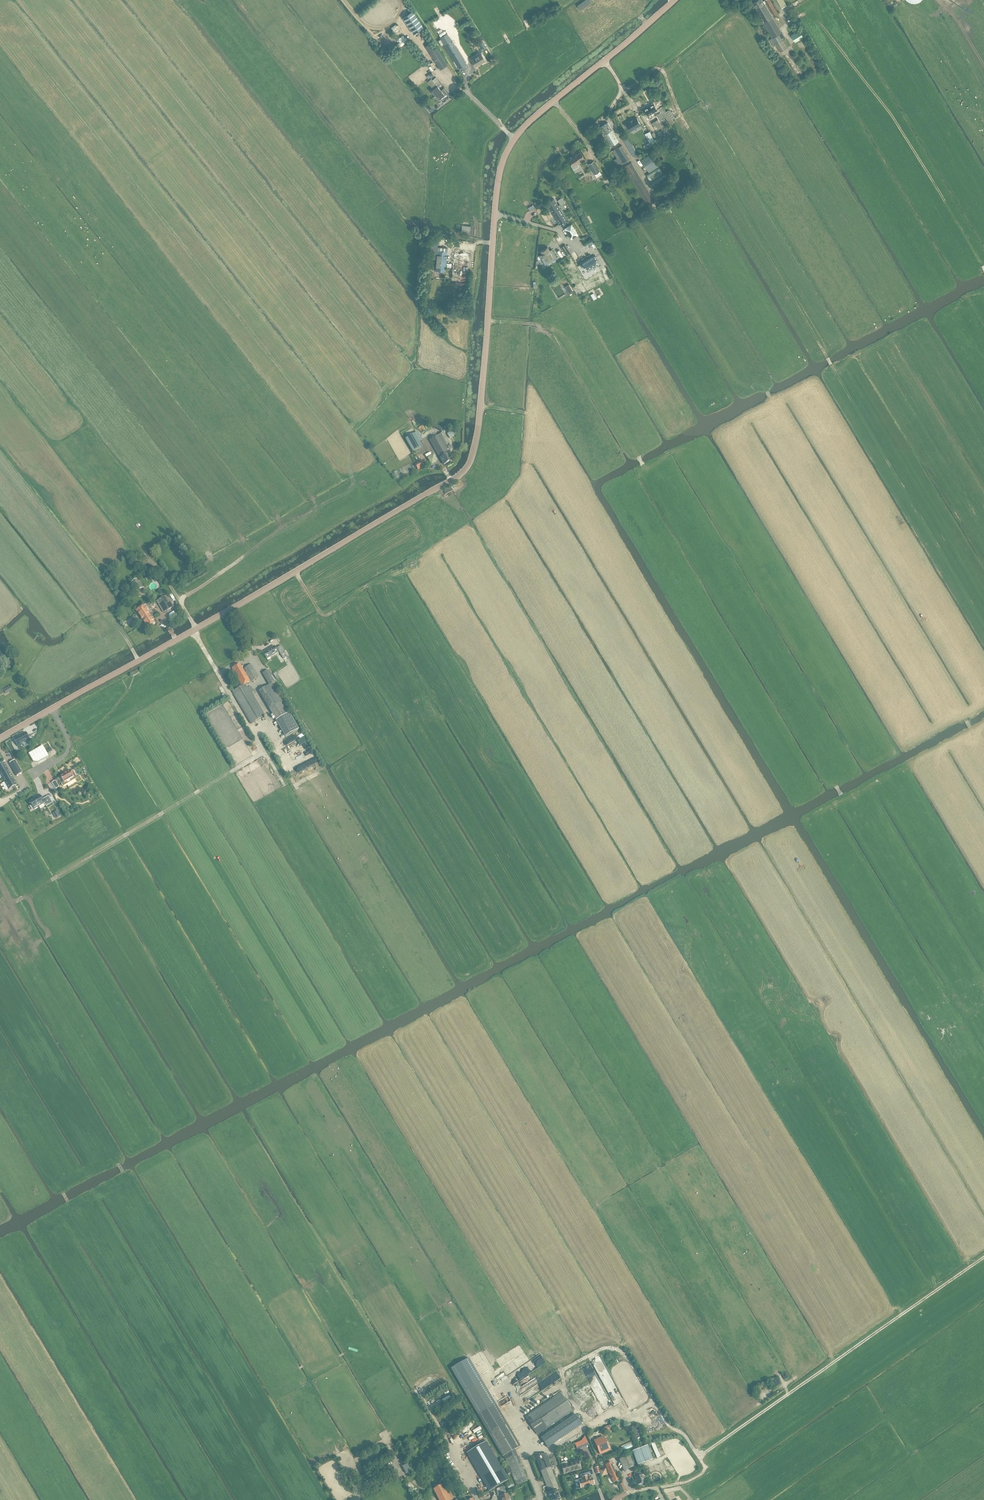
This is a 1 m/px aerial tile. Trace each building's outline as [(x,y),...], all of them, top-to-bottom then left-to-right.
[(765,4),(766,3),(774,16),(778,13),(770,0),(765,0),(763,1),(762,0),(757,0),(753,3),(764,21),(762,23),(772,38),(769,40),(773,46),(776,45),(780,51),(787,47),(782,38),(784,36),(765,4)] [(412,11),(402,17),(414,34),(424,27),(412,11)] [(795,42),(804,37),(800,30),(791,35),(795,42)] [(459,69),(467,65),(447,33),(440,38),(459,69)] [(397,45),(399,48),(408,40),(406,38),(397,45)] [(436,48),(434,49),(430,43),(425,46),(440,69),(447,65),(436,48)] [(475,67),(485,61),(481,54),(471,60),(475,67)] [(441,91),(434,83),(438,80),(436,77),(432,80),(431,79),(427,82),(433,89),(431,91),(435,96),(441,91)] [(440,98),(442,100),(448,95),(443,89),(441,91),(435,96),(438,100),(440,98)] [(650,105),(644,109),(648,115),(657,110),(653,103),(653,104),(652,103),(650,104),(650,105)] [(659,109),(660,111),(671,125),(674,122),(672,120),(675,117),(669,110),(666,112),(662,106),(659,109)] [(658,119),(659,121),(664,118),(661,112),(656,115),(658,119)] [(630,121),(626,124),(631,131),(641,125),(637,118),(633,120),(633,119),(630,121)] [(664,118),(659,121),(658,119),(652,123),(656,131),(668,124),(664,118)] [(611,146),(619,141),(608,123),(600,127),(611,146)] [(650,142),(644,145),(646,149),(657,143),(656,141),(655,140),(654,140),(649,131),(645,134),(650,142)] [(627,137),(623,140),(633,157),(637,155),(627,137)] [(621,164),(630,159),(621,145),(613,150),(621,164)] [(575,156),(569,159),(572,164),(570,165),(573,169),(578,166),(576,162),(578,161),(584,158),(580,152),(575,155),(575,156)] [(652,153),(641,160),(646,168),(649,172),(660,165),(652,153)] [(592,162),(588,164),(594,175),(594,174),(596,177),(601,174),(600,171),(599,171),(598,170),(593,161),(592,162)] [(651,182),(664,174),(660,168),(647,175),(651,182)] [(655,189),(672,179),(668,172),(651,183),(655,189)] [(559,207),(565,203),(561,197),(557,200),(560,204),(558,205),(553,198),(546,203),(559,224),(567,219),(559,207)] [(571,239),(578,234),(572,223),(564,228),(571,239)] [(470,237),(471,226),(462,225),(461,236),(470,237)] [(430,234),(428,247),(437,247),(438,237),(439,235),(430,234)] [(565,245),(561,247),(566,256),(570,253),(565,245)] [(428,247),(428,258),(436,259),(437,247),(428,247)] [(436,259),(435,271),(445,272),(446,267),(446,263),(447,252),(447,248),(437,247),(436,259)] [(547,247),(540,251),(542,255),(540,256),(545,264),(556,258),(557,258),(552,249),(551,249),(551,250),(550,251),(547,247)] [(593,256),(582,263),(582,264),(585,269),(587,272),(598,265),(596,262),(598,261),(595,256),(593,257),(593,256)] [(438,436),(430,440),(444,465),(452,460),(446,450),(451,447),(443,433),(438,436)] [(414,434),(405,439),(412,452),(422,446),(414,434)] [(431,465),(438,461),(434,454),(427,458),(431,465)] [(418,463),(415,464),(418,470),(426,466),(423,460),(421,461),(420,459),(416,461),(418,463)] [(136,592),(143,588),(138,579),(131,584),(136,592)] [(163,612),(174,606),(167,595),(157,601),(163,612)] [(144,606),(136,611),(142,620),(141,621),(144,625),(145,624),(147,628),(155,623),(152,618),(154,617),(150,612),(149,613),(144,606)] [(278,653),(274,646),(263,653),(267,659),(278,653)] [(283,659),(287,657),(281,646),(277,648),(283,659)] [(243,687),(246,685),(259,677),(251,665),(244,669),(246,672),(245,673),(240,664),(232,669),(242,686),(243,687)] [(263,674),(270,686),(259,692),(276,721),(289,713),(272,684),(275,683),(268,671),(263,674)] [(265,716),(248,687),(247,688),(246,685),(243,687),(242,686),(233,692),(252,724),(265,716)] [(5,688),(2,690),(3,692),(5,692),(6,695),(10,692),(13,691),(10,687),(6,689),(5,688)] [(289,713),(276,721),(286,737),(299,730),(289,713)] [(21,744),(30,739),(26,733),(17,738),(18,739),(15,740),(19,747),(22,745),(21,744)] [(38,763),(49,756),(43,746),(29,754),(34,762),(38,763)] [(17,776),(22,773),(15,760),(10,763),(17,776)] [(0,765),(0,774),(2,778),(11,774),(4,763),(0,765)] [(60,777),(58,779),(63,787),(75,780),(77,783),(82,780),(79,776),(77,778),(72,771),(71,772),(70,771),(60,777)] [(11,774),(2,778),(5,782),(8,789),(9,790),(17,785),(11,774)] [(29,801),(33,809),(44,803),(46,807),(52,803),(48,796),(42,800),(39,795),(29,801)] [(469,1359),(451,1369),(503,1456),(504,1459),(505,1458),(509,1467),(511,1473),(517,1486),(528,1481),(523,1470),(515,1449),(520,1446),(509,1428),(494,1401),(469,1359)] [(561,1392),(525,1416),(537,1435),(573,1410),(561,1392)] [(573,1416),(541,1438),(548,1448),(579,1427),(582,1425),(575,1415),(573,1416)] [(607,1426),(601,1430),(604,1436),(611,1432),(607,1426)] [(634,1426),(630,1428),(636,1439),(640,1437),(637,1431),(638,1430),(637,1428),(635,1428),(634,1426)] [(604,1437),(594,1441),(600,1454),(610,1450),(604,1437)] [(486,1442),(467,1453),(489,1492),(509,1480),(496,1459),(499,1458),(492,1447),(490,1448),(486,1442)] [(654,1442),(651,1444),(657,1458),(660,1456),(654,1442)] [(648,1446),(633,1452),(638,1466),(653,1460),(648,1446)] [(432,1451),(422,1456),(424,1461),(434,1456),(432,1451)] [(536,1458),(552,1499),(556,1499),(560,1498),(556,1489),(559,1488),(551,1467),(549,1460),(547,1454),(546,1453),(536,1458)] [(629,1455),(619,1459),(624,1471),(634,1467),(629,1455)] [(367,1461),(366,1461),(368,1465),(377,1460),(375,1456),(369,1459),(368,1458),(367,1459),(367,1461)] [(579,1461),(561,1466),(564,1474),(581,1469),(579,1461)] [(606,1466),(613,1483),(614,1482),(614,1483),(616,1482),(616,1481),(619,1480),(612,1463),(606,1466)] [(407,1464),(402,1467),(406,1474),(411,1471),(409,1468),(407,1464)] [(638,1473),(634,1474),(635,1478),(636,1477),(639,1484),(644,1482),(641,1476),(644,1475),(642,1471),(638,1473)] [(579,1480),(575,1481),(577,1487),(580,1486),(582,1489),(594,1485),(591,1476),(588,1477),(588,1476),(583,1478),(579,1480)] [(434,1489),(439,1499),(452,1499),(454,1499),(449,1489),(446,1491),(442,1485),(434,1489)] [(500,1490),(496,1491),(498,1496),(506,1493),(504,1486),(499,1488),(500,1490)]
